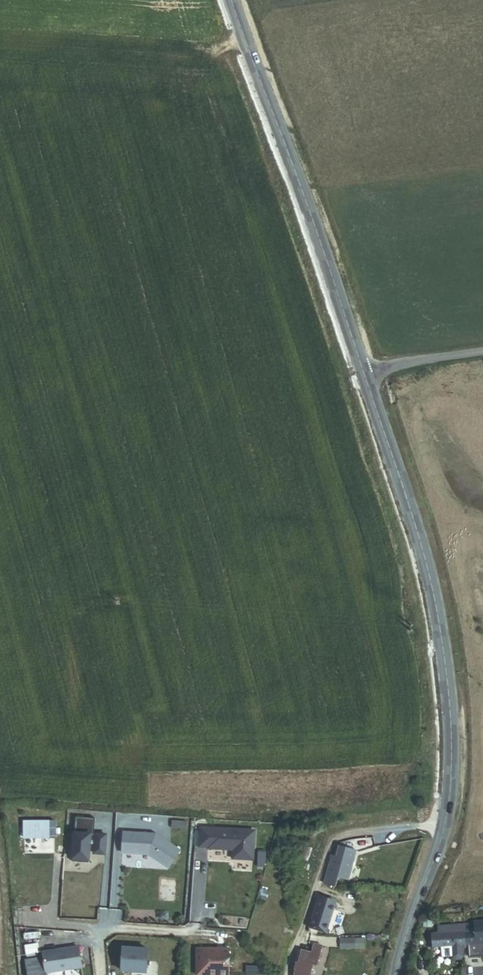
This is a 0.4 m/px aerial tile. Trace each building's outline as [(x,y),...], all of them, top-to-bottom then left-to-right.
[(103,855),(105,836),(93,835),(94,819),(75,817),(71,862),(87,864),(88,851),(93,851),(93,854),(103,855)] [(56,838),(56,821),(24,821),(24,838),(56,838)] [(265,836),(211,831),(210,850),(218,851),(218,852),(243,854),(242,863),(262,865),(265,836)] [(155,834),(123,832),(122,853),(148,855),(168,868),(180,850),(155,834)] [(312,848),(305,846),(301,856),(308,858),(312,848)] [(338,858),(333,857),(324,884),(336,888),(339,879),(349,882),(358,853),(341,848),(338,858)] [(338,904),(321,899),(319,904),(312,930),(320,933),(329,935),(338,904)] [(469,945),(480,944),(482,944),(482,922),(474,923),(474,925),(455,926),(455,933),(438,934),(430,935),(431,948),(469,945)] [(358,940),(347,940),(347,948),(358,948),(358,940)] [(146,946),(121,945),(120,968),(145,969),(146,946)] [(197,945),(197,971),(229,972),(229,945),(197,945)] [(78,947),(43,952),(46,973),(82,968),(78,947)] [(304,954),(301,966),(299,965),(297,973),(298,973),(297,974),(308,974),(310,966),(320,969),(325,949),(317,947),(315,956),(304,954)]
